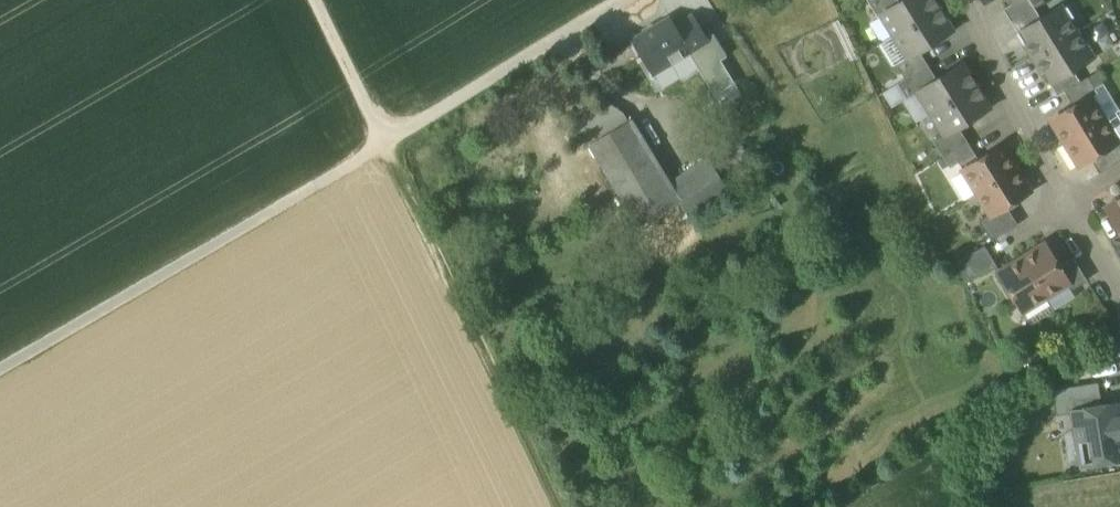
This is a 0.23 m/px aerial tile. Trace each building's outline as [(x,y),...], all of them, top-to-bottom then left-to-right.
[(898,0),(871,0),(867,2),(876,17),(880,15),(879,14),(899,2),(898,0)] [(935,1),(934,2),(933,0),(902,0),(899,2),(879,14),(880,15),(893,36),(939,8),(935,1)] [(1010,21),(1033,7),(1029,0),(1019,0),(1013,3),(1003,9),(1010,21)] [(1020,32),(1028,44),(1032,51),(1029,53),(1033,59),(1076,32),(1060,6),(1040,18),(1020,31),(1020,32)] [(1040,18),(1033,7),(1010,21),(1018,34),(1020,32),(1020,31),(1040,18)] [(952,31),(945,19),(942,16),(943,15),(939,8),(893,36),(906,58),(907,59),(919,52),(952,31)] [(655,27),(633,41),(642,55),(640,56),(652,74),(688,52),(708,40),(692,14),(674,25),(670,19),(655,28),(655,27)] [(1033,59),(1037,65),(1040,63),(1043,69),(1052,82),(1052,83),(1072,71),(1093,58),(1076,32),(1033,59)] [(893,66),(895,65),(906,58),(893,36),(880,45),(893,66)] [(688,52),(713,95),(734,83),(708,40),(688,52)] [(895,65),(904,80),(927,66),(919,52),(907,59),(906,58),(895,65)] [(976,86),(972,79),(971,79),(969,76),(961,64),(936,79),(916,91),(917,92),(930,114),(976,86)] [(936,79),(927,66),(904,80),(897,84),(906,99),(917,92),(916,91),(936,79)] [(1056,96),(1064,92),(1079,82),(1072,71),(1052,83),(1052,82),(1049,84),(1056,96)] [(1087,78),(1079,82),(1064,92),(1073,106),(1089,96),(1090,98),(1097,94),(1087,78)] [(891,108),(902,101),(906,99),(897,84),(882,93),(891,108)] [(989,109),(982,97),(979,93),(980,92),(976,86),(930,114),(943,135),(944,137),(958,128),(989,109)] [(916,123),(930,114),(917,92),(906,99),(902,101),(916,123)] [(1050,120),(1065,143),(1103,119),(1090,98),(1089,96),(1073,106),(1050,120)] [(574,121),(591,148),(628,125),(621,113),(606,102),(574,121)] [(1117,141),(1103,119),(1065,143),(1079,166),(1090,159),(1112,145),(1117,142),(1117,141)] [(638,226),(647,220),(676,203),(667,188),(628,125),(591,148),(638,226)] [(933,142),(942,157),(967,142),(958,128),(944,137),(943,135),(933,142)] [(975,155),(967,142),(942,157),(949,168),(958,163),(959,165),(975,155)] [(1099,174),(1119,161),(1119,158),(1112,145),(1090,159),(1099,174)] [(962,170),(976,193),(1015,169),(1001,147),(962,170)] [(676,203),(686,220),(726,191),(705,161),(667,188),(676,203)] [(1029,192),(1015,169),(976,193),(990,214),(990,216),(1005,206),(1029,192)] [(1119,198),(1119,199),(1116,201),(1104,208),(1119,234),(1119,197),(1119,198)] [(647,220),(658,238),(686,220),(676,203),(647,220)] [(978,221),(991,242),(1017,225),(1005,206),(990,216),(990,214),(978,221)] [(698,237),(686,220),(658,238),(670,256),(698,237)] [(1119,259),(1119,234),(1109,241),(1119,259)] [(955,262),(966,284),(996,266),(984,245),(955,262)] [(1044,245),(1021,259),(1045,298),(1066,284),(1068,283),(1058,267),(1044,245)] [(1066,284),(1071,291),(1086,281),(1072,258),(1058,267),(1068,283),(1066,284)] [(1022,312),(1045,298),(1021,259),(998,273),(1022,312)] [(1066,284),(1045,298),(1053,310),(1075,297),(1071,291),(1066,284)] [(1030,324),(1053,310),(1045,298),(1022,312),(1030,324)] [(1056,416),(1073,413),(1073,411),(1101,407),(1097,383),(1052,390),(1056,416)] [(1101,407),(1073,411),(1073,413),(1082,466),(1119,459),(1119,425),(1117,404),(1101,407)]
